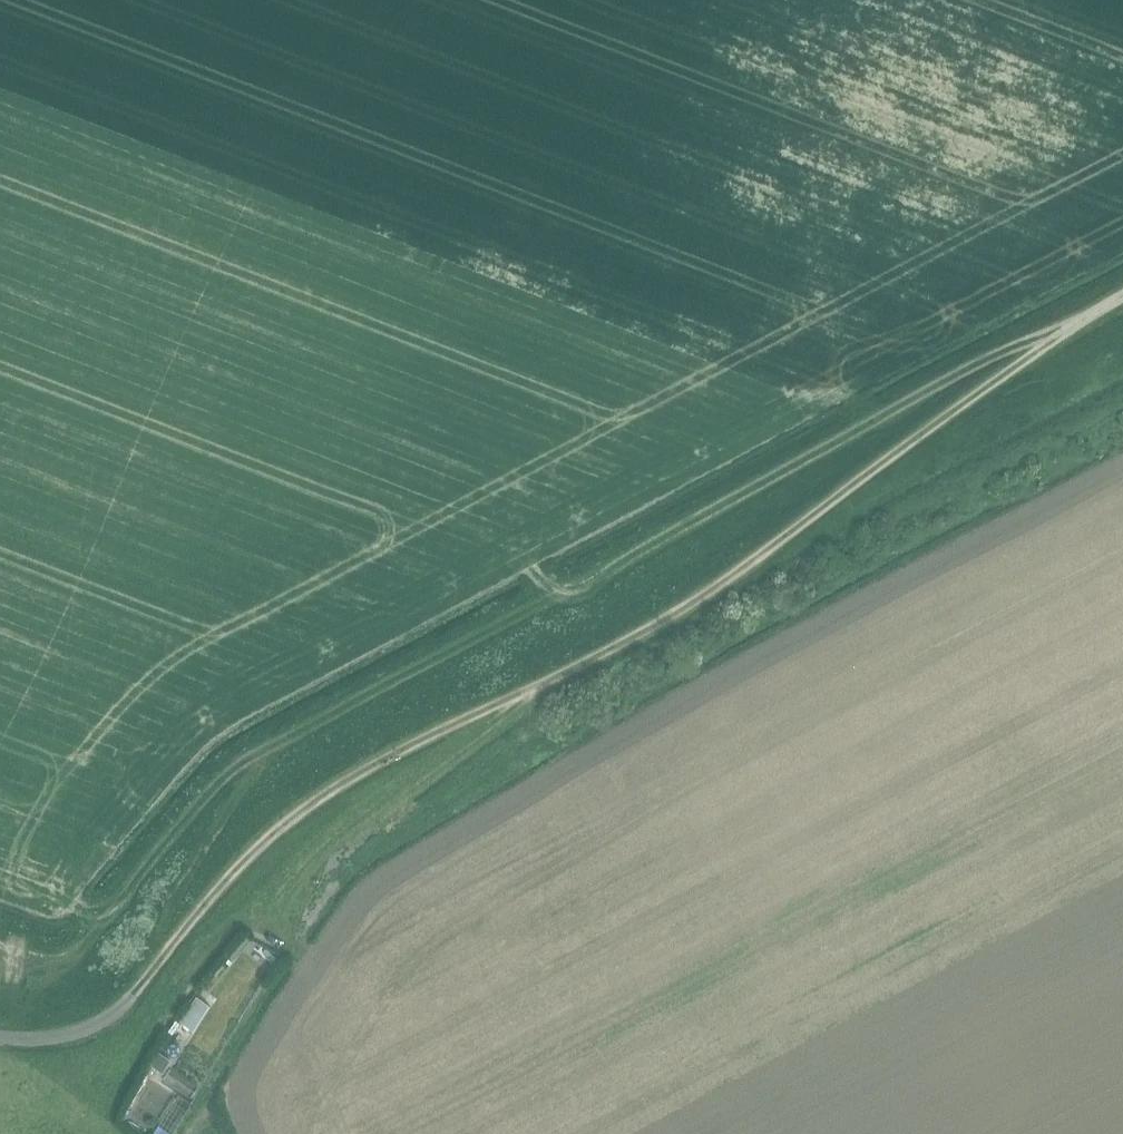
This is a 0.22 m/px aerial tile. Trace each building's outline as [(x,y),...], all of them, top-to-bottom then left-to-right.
[(210,1005),(197,996),(180,1021),(193,1030),(210,1005)]
